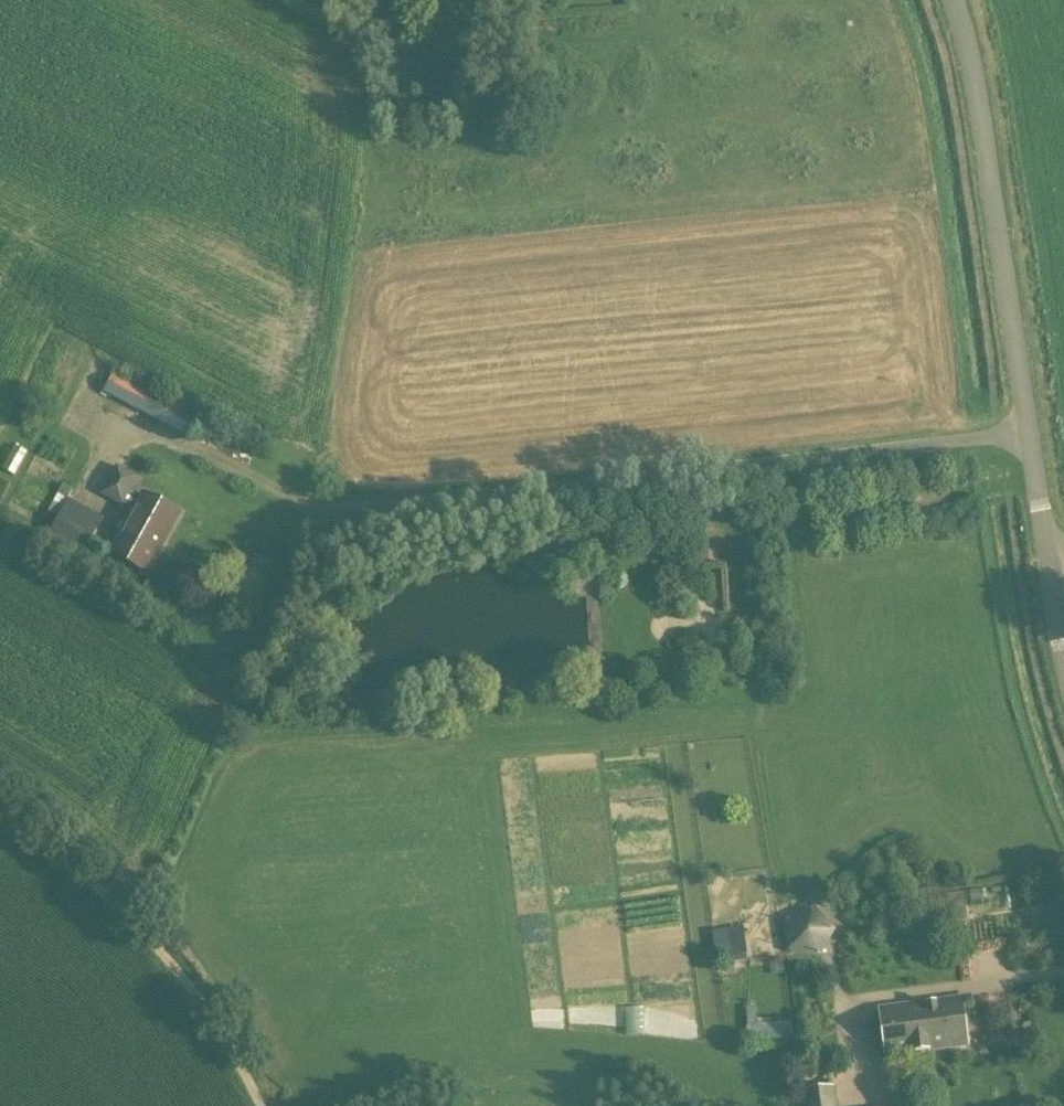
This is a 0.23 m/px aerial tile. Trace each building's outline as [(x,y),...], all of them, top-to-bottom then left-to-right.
[(189,438),(200,414),(116,370),(104,393),(189,438)] [(117,464),(101,494),(122,505),(122,504),(130,508),(136,496),(129,492),(138,476),(117,464)] [(180,515),(144,494),(114,547),(150,568),(180,515)] [(104,518),(70,499),(44,544),(78,563),(104,518)] [(813,905),(783,920),(788,953),(820,958),(836,928),(813,905)] [(712,931),(715,958),(716,958),(725,956),(731,956),(727,929),(712,931)] [(968,1044),(962,999),(877,1011),(883,1056),(912,1052),(912,1053),(930,1051),(930,1049),(968,1044)] [(832,1088),(805,1092),(807,1105),(835,1105),(832,1088)]
